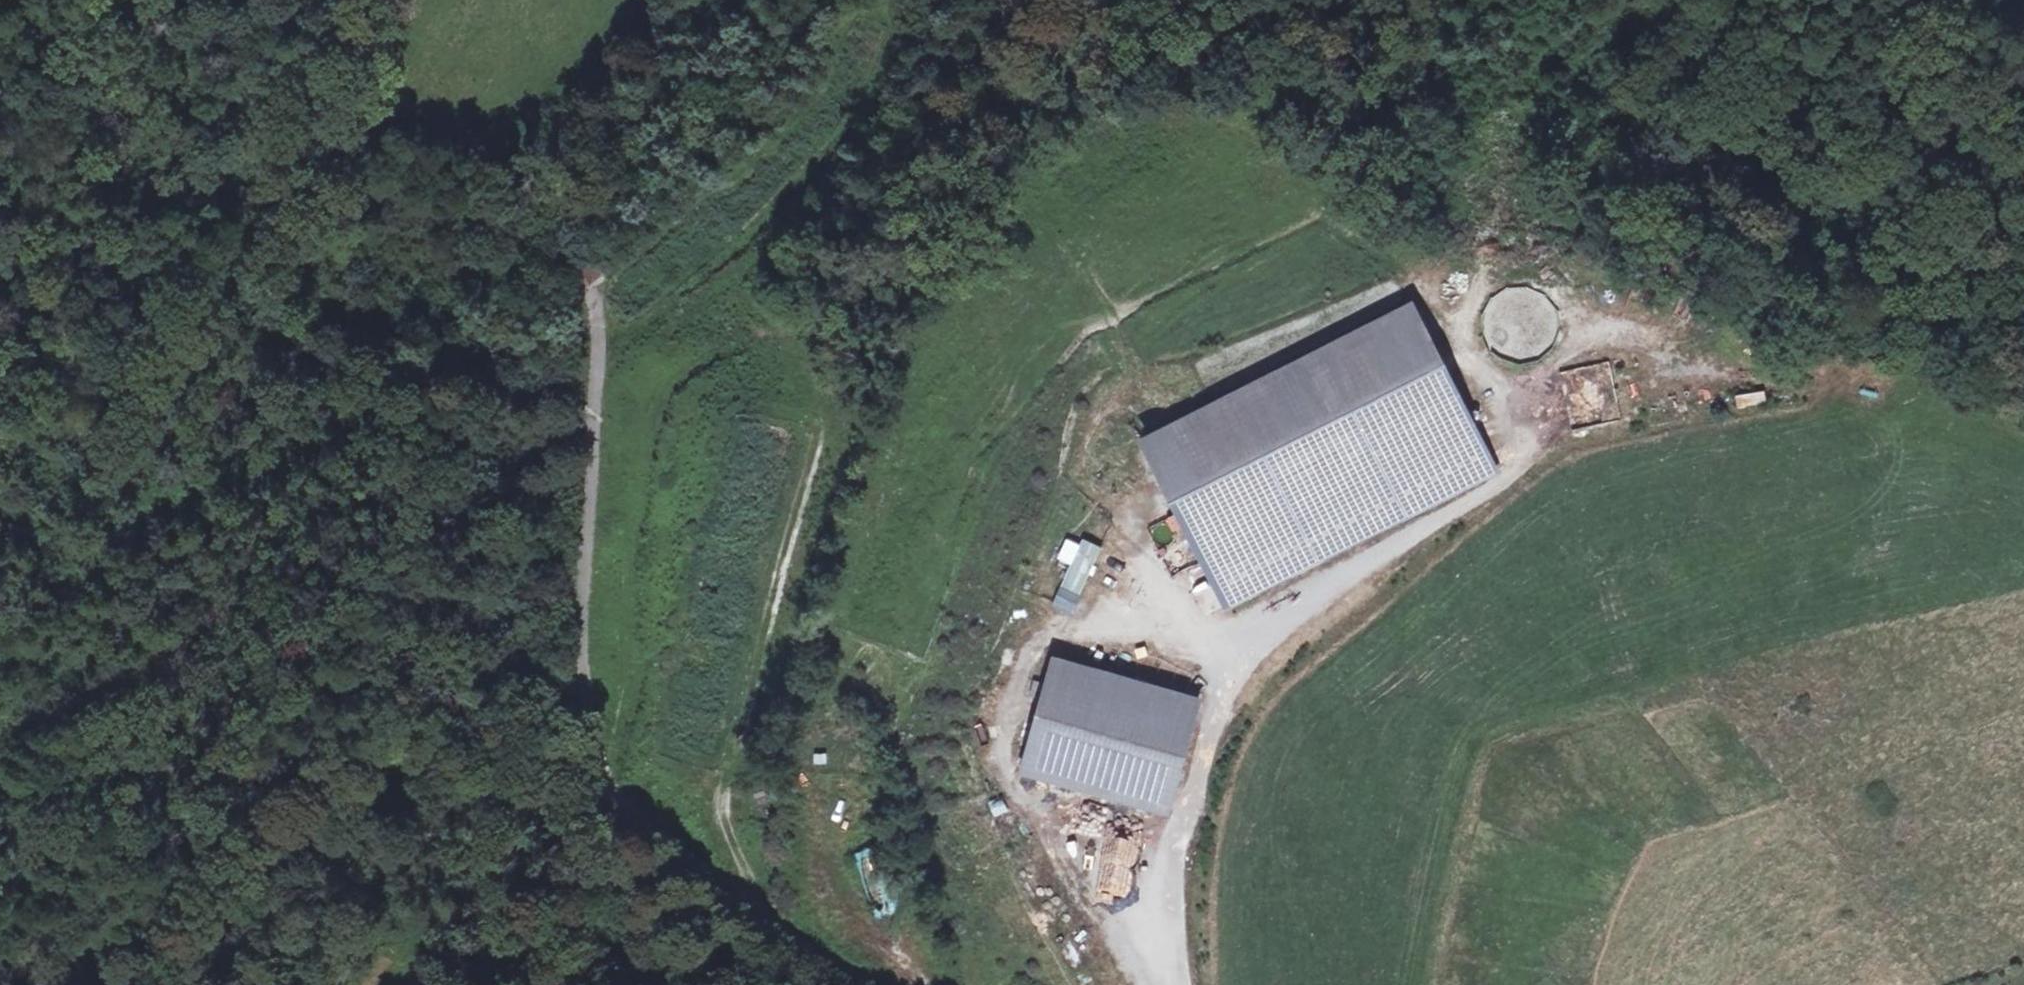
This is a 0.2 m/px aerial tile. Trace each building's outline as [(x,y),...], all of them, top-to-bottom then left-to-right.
[(1414,304),(1138,441),(1227,619),(1502,482),(1414,304)] [(1558,370),(1567,426),(1619,418),(1610,362),(1558,370)] [(1744,395),(1747,406),(1767,401),(1764,390),(1744,395)] [(1063,551),(1043,543),(1022,591),(1044,599),(1063,551)] [(1202,696),(1063,657),(1031,767),(1170,802),(1202,696)]
